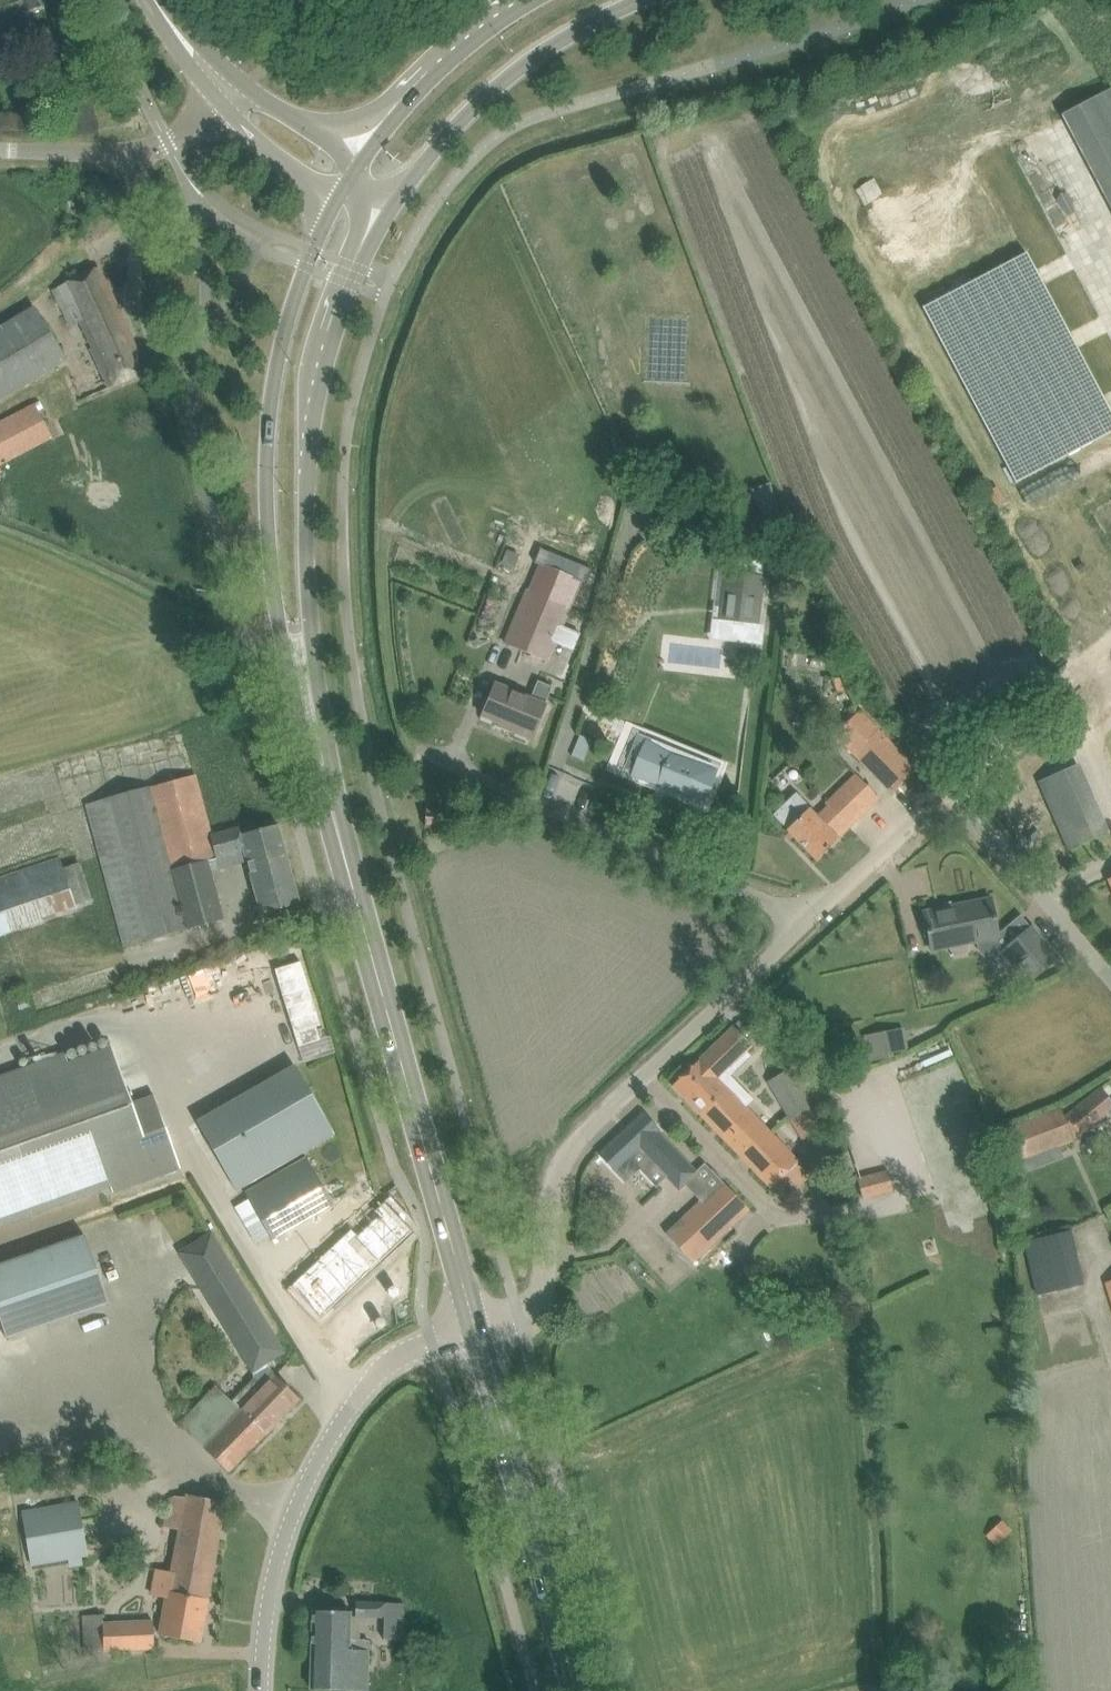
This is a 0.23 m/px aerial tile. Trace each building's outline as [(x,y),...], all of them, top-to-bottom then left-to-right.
[(1,17),(5,34),(31,27),(27,12),(33,10),(50,6),(55,5),(54,0),(0,0),(0,17),(1,17)] [(922,307),(1016,484),(1110,434),(1110,411),(1027,252),(922,307)] [(62,287),(52,291),(69,325),(78,321),(89,344),(86,346),(107,388),(146,371),(128,328),(110,291),(98,267),(62,287)] [(67,360),(34,305),(0,326),(0,400),(67,360)] [(34,402),(0,420),(0,464),(53,437),(34,402)] [(995,487),(987,491),(993,504),(1002,500),(995,487)] [(544,565),(533,592),(568,607),(579,579),(583,580),(588,567),(538,547),(533,560),(544,565)] [(726,570),(721,618),(760,623),(766,574),(726,570)] [(568,607),(533,592),(526,590),(505,642),(546,660),(568,607)] [(496,684),(491,695),(483,715),(513,728),(512,731),(531,738),(545,704),(544,704),(552,687),(538,681),(530,698),(496,684)] [(835,733),(853,753),(892,793),(917,769),(878,729),(861,710),(835,733)] [(658,783),(698,803),(712,770),(649,743),(635,777),(658,783)] [(1079,763),(1047,777),(1072,831),(1104,817),(1079,763)] [(195,774),(85,804),(123,945),(222,918),(209,870),(247,860),(262,914),(299,904),(278,825),(241,835),(239,828),(212,835),(195,774)] [(822,822),(794,794),(773,815),(816,860),(879,798),(856,774),(825,803),(833,811),(822,822)] [(439,826),(440,810),(425,809),(425,825),(439,826)] [(0,877),(0,935),(93,903),(80,862),(63,867),(59,856),(0,877)] [(991,898),(924,912),(928,933),(930,942),(968,934),(970,943),(976,941),(979,954),(983,957),(1000,954),(1002,952),(999,937),(998,933),(991,898)] [(1002,952),(1000,954),(1025,985),(1037,974),(1057,958),(1031,927),(1012,943),(1002,952)] [(301,964),(275,971),(298,1048),(319,1042),(316,1029),(320,1028),(301,964)] [(734,1026),(673,1085),(688,1101),(785,1202),(811,1176),(717,1079),(752,1046),(749,1042),(734,1026)] [(876,1059),(911,1049),(905,1026),(869,1036),(876,1059)] [(68,1063),(65,1055),(0,1079),(0,1224),(109,1184),(112,1192),(180,1168),(154,1095),(132,1103),(111,1047),(68,1063)] [(296,1067),(198,1123),(236,1190),(334,1135),(296,1067)] [(787,1070),(767,1082),(790,1120),(809,1109),(787,1070)] [(1098,1088),(1066,1113),(1081,1134),(1109,1113),(1110,1116),(1110,1103),(1098,1088)] [(1061,1106),(1001,1128),(1014,1163),(1073,1140),(1061,1106)] [(643,1113),(599,1154),(614,1170),(625,1181),(638,1169),(628,1158),(639,1147),(649,1158),(679,1190),(697,1173),(667,1142),(669,1140),(658,1129),(643,1113)] [(334,1203),(308,1156),(244,1192),(248,1199),(234,1207),(255,1243),(269,1235),(272,1239),(334,1203)] [(858,1176),(862,1196),(892,1190),(888,1170),(858,1176)] [(699,1255),(749,1209),(722,1181),(673,1227),(699,1255)] [(294,1284),(323,1315),(414,1229),(386,1200),(377,1209),(375,1206),(351,1228),(355,1232),(329,1257),(307,1278),(304,1275),(294,1284)] [(1051,1234),(1025,1240),(1038,1293),(1084,1283),(1071,1229),(1051,1234)] [(285,1348),(211,1234),(181,1253),(254,1367),(285,1348)] [(0,1265),(0,1320),(6,1339),(108,1303),(85,1235),(0,1265)] [(204,1448),(212,1457),(228,1472),(300,1399),(275,1375),(263,1387),(254,1378),(232,1400),(241,1410),(204,1448)] [(204,1448),(241,1410),(232,1400),(217,1385),(178,1423),(204,1448)] [(167,1597),(164,1613),(159,1634),(200,1642),(226,1501),(186,1494),(185,1497),(171,1495),(166,1526),(179,1529),(171,1572),(157,1569),(152,1595),(167,1597)] [(88,1556),(79,1500),(21,1509),(31,1565),(88,1556)] [(355,1616),(384,1617),(383,1640),(401,1640),(403,1604),(356,1602),(355,1616)] [(311,1689),(333,1690),(367,1690),(369,1640),(350,1640),(351,1611),(313,1610),(311,1689)] [(153,1621),(131,1622),(103,1623),(103,1614),(84,1615),(86,1652),(154,1649),(153,1621)]
